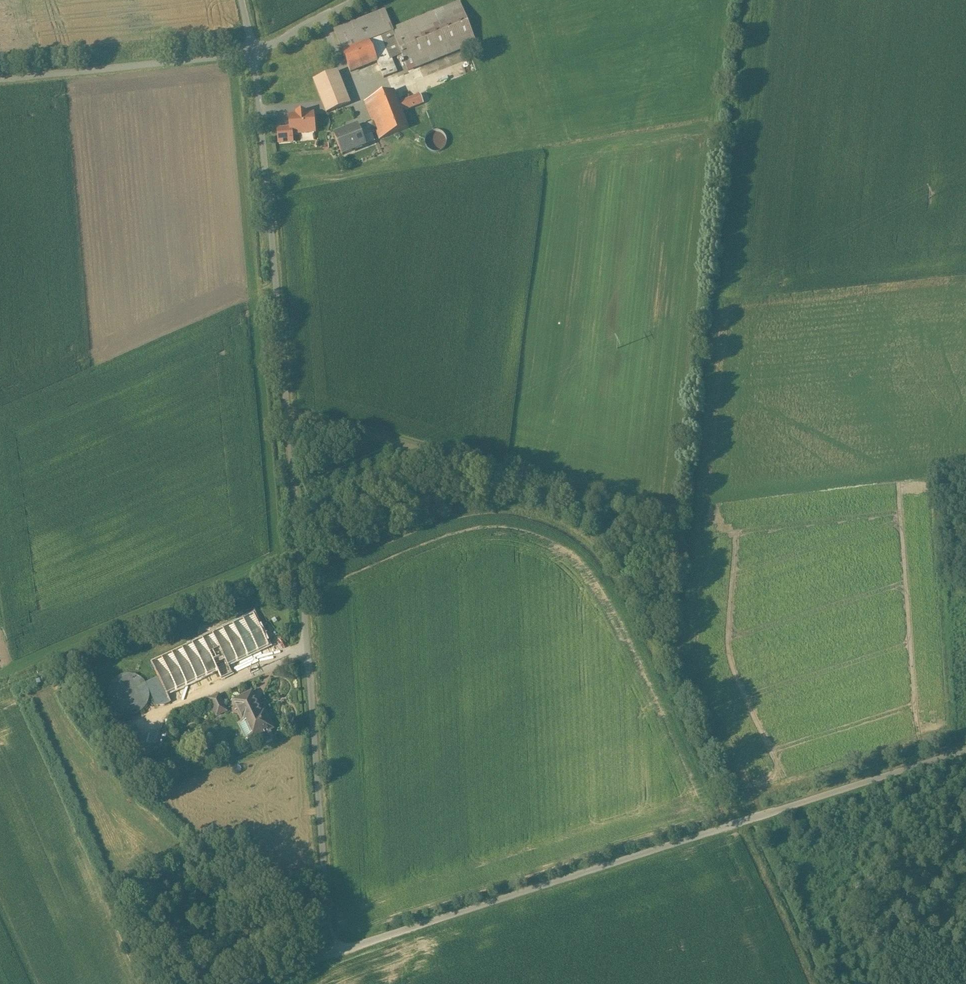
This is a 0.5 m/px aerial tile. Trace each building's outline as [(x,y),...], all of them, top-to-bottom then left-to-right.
[(385,11),(333,31),(350,73),(377,62),(384,82),(476,46),(460,3),(392,29),(385,11)] [(337,72),(314,81),(327,113),(350,104),(337,72)] [(358,127),(334,136),(342,156),(366,146),(363,138),(377,133),(380,140),(408,129),(402,113),(423,104),(420,95),(398,104),(393,92),(365,102),(373,122),(359,128),(358,127)] [(314,113),(288,115),(289,131),(290,135),(293,135),(315,134),(314,113)] [(290,135),(289,131),(278,132),(278,144),(294,143),(293,135),(290,135)] [(429,145),(445,146),(446,132),(430,131),(429,145)] [(161,670),(153,674),(156,682),(163,698),(277,647),(259,607),(154,654),(161,670)] [(156,682),(153,674),(147,669),(138,665),(130,666),(125,669),(119,673),(117,678),(115,685),(117,695),(122,702),(129,706),(136,707),(144,705),(151,700),(155,694),(156,690),(156,682)] [(260,682),(235,694),(253,731),(278,718),(260,682)] [(232,705),(223,684),(211,689),(220,710),(232,705)] [(153,747),(140,718),(127,724),(141,753),(153,747)]
